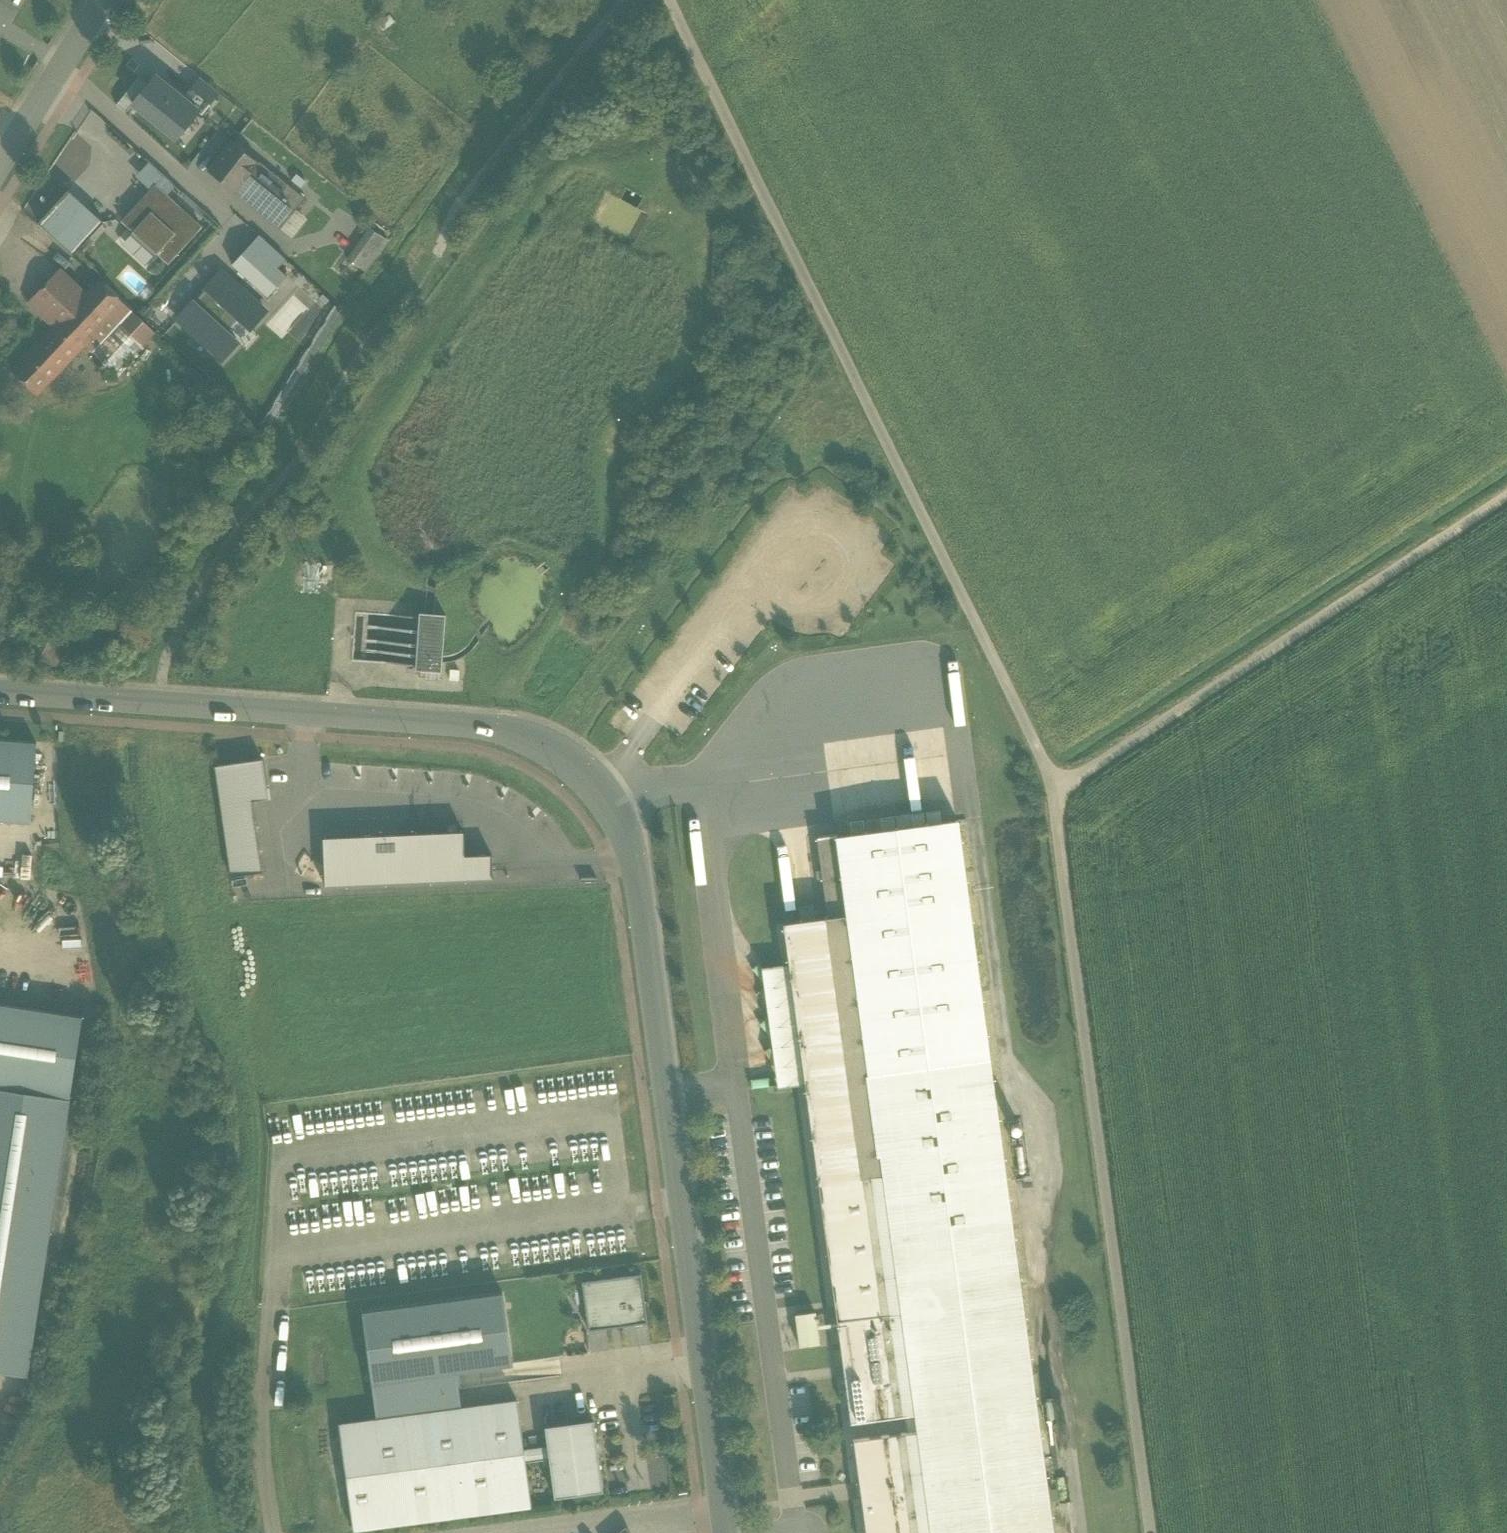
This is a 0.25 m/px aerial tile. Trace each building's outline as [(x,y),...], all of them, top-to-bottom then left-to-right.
[(204,109),(153,68),(123,104),(175,146),(204,109)] [(284,183),(258,162),(258,163),(230,142),(208,171),(280,229),(304,199),(284,184),(284,183)] [(155,185),(167,196),(175,187),(148,162),(135,177),(150,190),(155,185)] [(167,196),(155,185),(150,190),(122,222),(168,265),(201,227),(167,196)] [(67,190),(37,223),(74,256),(103,222),(67,190)] [(387,241),(369,229),(347,260),(365,272),(387,241)] [(258,235),(231,265),(268,297),(286,276),(278,268),(286,260),(258,235)] [(61,270),(29,304),(55,329),(88,294),(61,270)] [(193,302),(177,319),(221,360),(238,342),(226,332),(238,319),(250,329),(265,312),(221,272),(205,289),(207,291),(195,304),(193,302)] [(109,315),(83,343),(93,352),(120,324),(142,345),(154,332),(100,281),(88,294),(109,315)] [(55,329),(14,371),(36,392),(83,343),(109,315),(88,294),(55,329)] [(142,345),(120,324),(93,352),(115,373),(142,345)] [(419,617),(386,614),(355,612),(351,661),(383,664),(383,663),(415,666),(415,670),(441,672),(445,614),(419,613),(419,617)] [(459,670),(450,670),(449,680),(458,680),(459,670)] [(747,698),(733,716),(739,721),(754,703),(747,698)] [(0,740),(0,821),(26,823),(32,742),(0,740)] [(228,875),(260,869),(252,797),(263,794),(257,759),(212,764),(228,875)] [(848,818),(849,830),(941,820),(939,808),(848,818)] [(960,825),(836,841),(846,919),(783,928),(864,1532),(1055,1532),(960,825)] [(463,832),(321,840),(324,887),(492,877),(490,854),(464,855),(463,832)] [(0,1005),(0,1086),(69,1097),(82,1017),(0,1005)] [(69,1097),(0,1086),(0,1373),(26,1377),(69,1097)] [(639,1276),(582,1283),(588,1329),(645,1322),(639,1276)] [(352,1531),(531,1507),(525,1463),(523,1450),(516,1400),(461,1407),(456,1371),(509,1364),(500,1294),(363,1312),(377,1419),(338,1424),(352,1531)] [(820,1343),(818,1326),(833,1324),(831,1307),(794,1312),(799,1346),(820,1343)] [(593,1421),(544,1427),(547,1447),(549,1460),(554,1498),(602,1492),(593,1421)] [(523,1450),(525,1463),(549,1460),(547,1447),(523,1450)]
